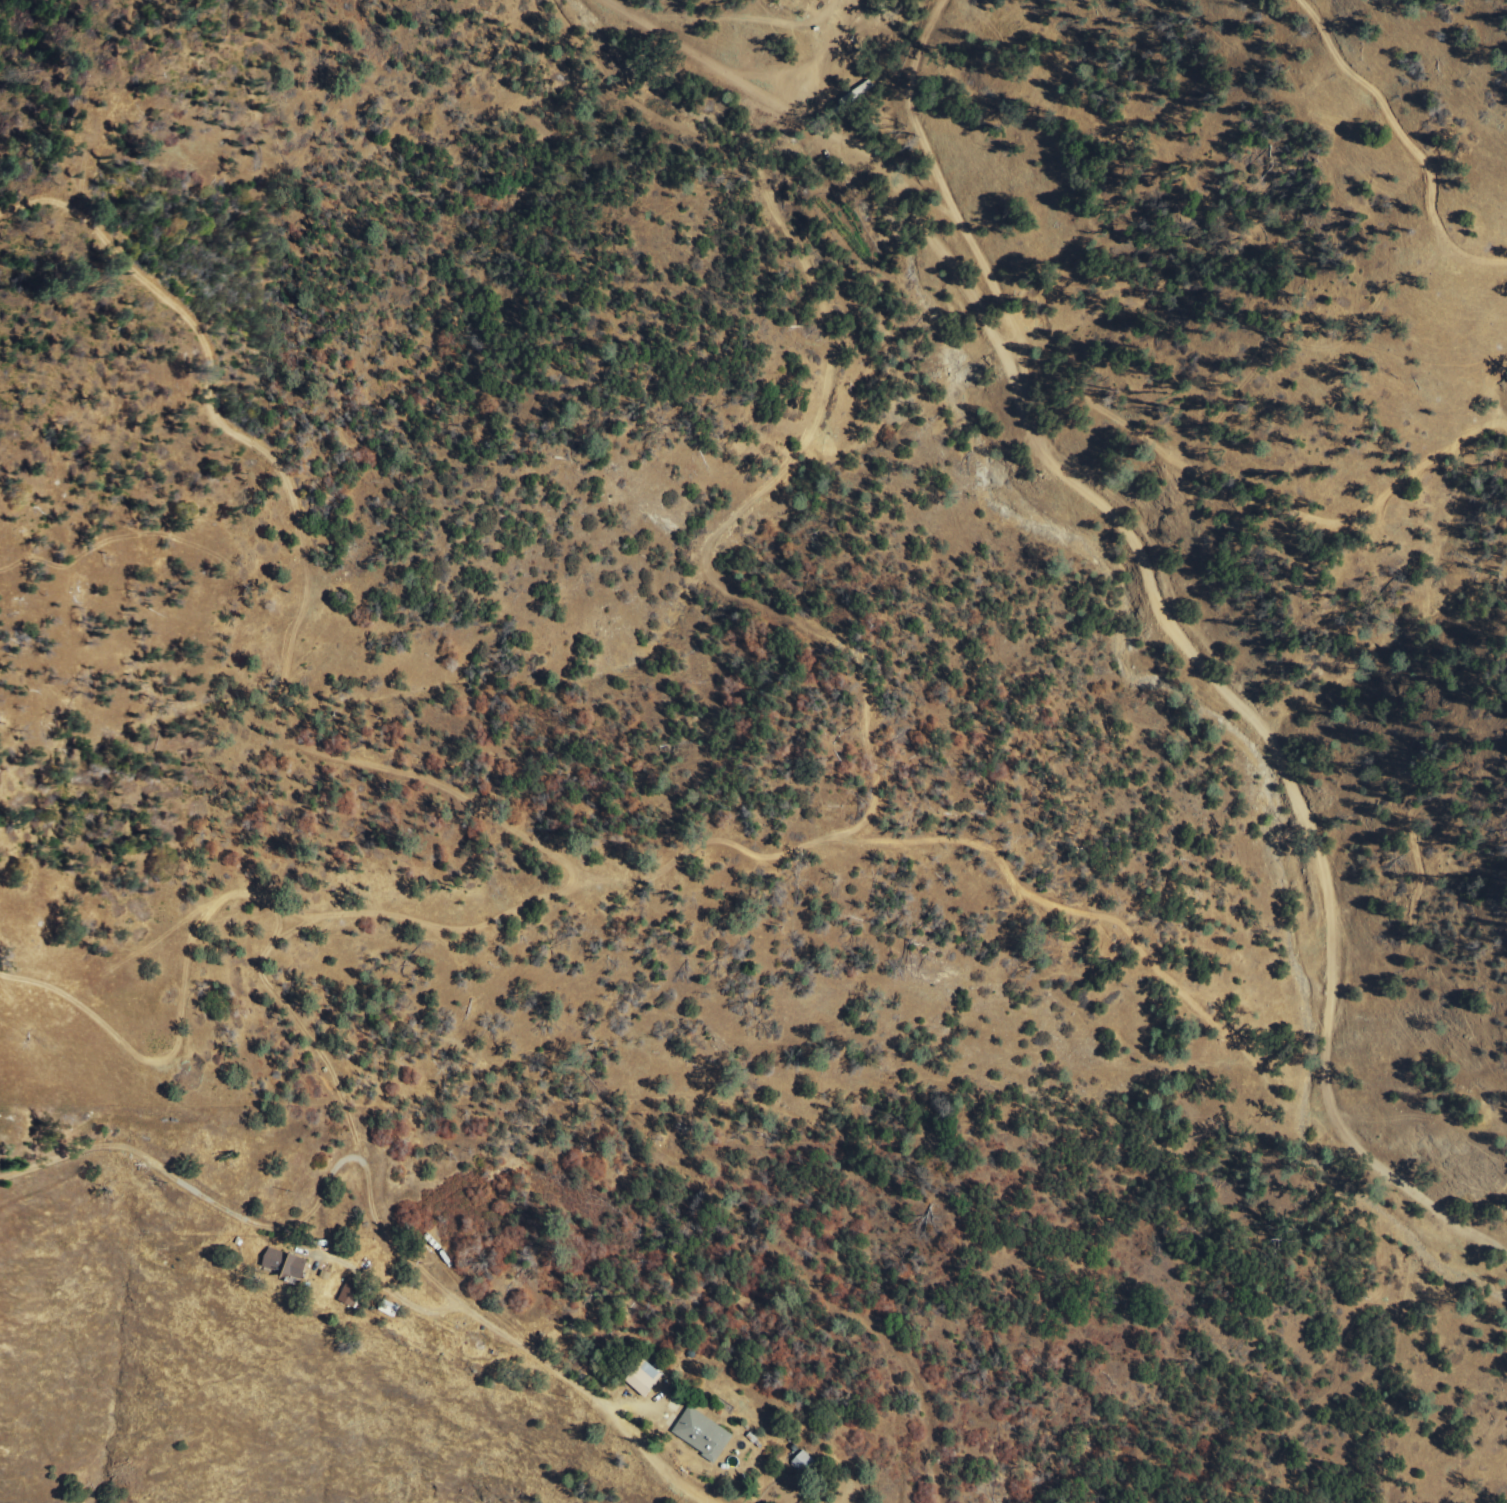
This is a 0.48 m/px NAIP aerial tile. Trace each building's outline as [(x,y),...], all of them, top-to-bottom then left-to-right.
[(262,1267),(301,1282),(309,1261),(269,1247),(262,1267)] [(355,1308),(365,1284),(349,1277),(339,1301),(355,1308)] [(646,1398),(665,1376),(648,1361),(628,1383),(646,1398)] [(690,1407),(673,1435),(717,1463),(735,1435),(690,1407)] [(792,1463),(808,1478),(820,1465),(804,1451),(792,1463)]
